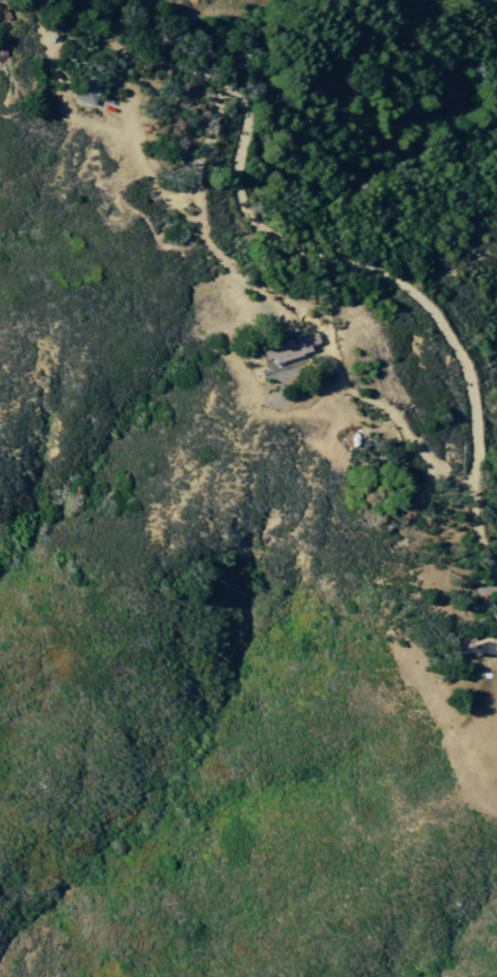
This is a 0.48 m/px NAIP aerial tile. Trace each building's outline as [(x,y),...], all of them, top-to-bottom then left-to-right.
[(101,103),(104,81),(83,79),(80,101),(101,103)] [(276,366),(318,352),(316,346),(325,344),(321,333),(270,349),(276,366)]
